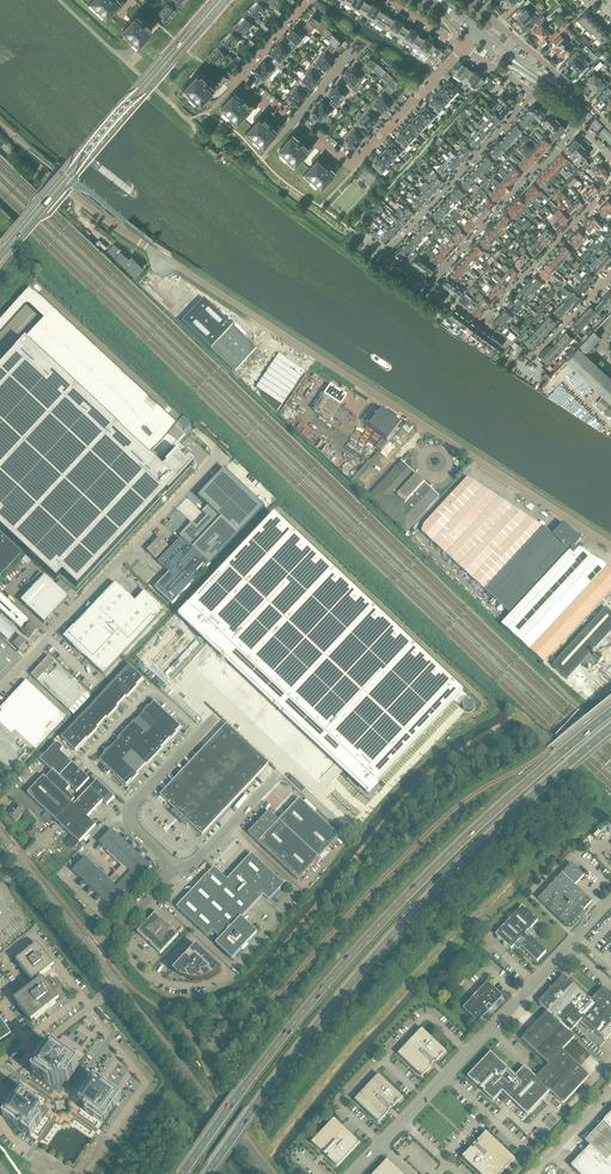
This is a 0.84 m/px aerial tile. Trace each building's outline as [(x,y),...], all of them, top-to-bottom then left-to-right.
[(106,18),(122,0),(92,0),(89,2),(106,18)] [(261,12),(266,7),(262,4),(265,1),(263,0),(255,0),(252,4),(261,12)] [(358,0),(348,0),(345,3),(353,8),(358,0)] [(368,2),(365,0),(358,0),(353,8),(361,13),(368,2)] [(180,8),(174,3),(171,5),(168,2),(164,7),(173,16),(180,8)] [(369,18),(376,5),(373,3),(372,4),(368,2),(361,13),(369,18)] [(547,9),(540,2),(537,5),(544,12),(547,9)] [(261,12),(252,4),(245,11),(251,16),(254,14),(257,17),(261,12)] [(376,22),(383,11),(379,9),(380,7),(376,5),(369,18),(376,22)] [(173,16),(164,7),(159,12),(163,15),(160,18),(167,23),(173,16)] [(528,12),(527,11),(526,9),(519,15),(525,21),(528,18),(531,21),(536,16),(530,10),(528,12)] [(127,23),(122,29),(138,44),(145,37),(147,38),(151,33),(150,32),(152,29),(149,26),(152,24),(138,11),(131,19),(127,23)] [(239,19),(248,27),(252,22),(249,19),(251,16),(245,11),(239,19)] [(384,27),(391,16),(387,14),(383,11),(376,22),(384,27)] [(582,25),(591,16),(587,11),(577,20),(582,25)] [(539,35),(546,28),(543,26),(545,24),(542,22),(546,18),(542,13),(534,21),(538,26),(533,30),(536,32),(536,33),(537,34),(538,35),(539,35)] [(304,26),(310,32),(315,27),(323,34),(328,29),(314,15),(313,16),(311,18),(304,26)] [(392,32),(399,20),(396,18),(395,19),(391,16),(384,27),(392,32)] [(591,16),(584,23),(588,28),(596,20),(591,16)] [(248,27),(239,19),(232,26),(238,32),(240,29),(244,32),(248,27)] [(399,37),(406,26),(402,23),(403,22),(399,20),(392,32),(399,37)] [(596,20),(588,28),(586,29),(591,34),(593,32),(600,25),(596,20)] [(546,28),(539,35),(540,36),(540,37),(541,38),(542,38),(544,41),(551,34),(549,31),(553,28),(550,24),(546,28)] [(310,32),(304,26),(301,29),(297,25),(295,27),(294,27),(292,29),(293,29),(292,30),(303,40),(308,35),(310,32)] [(600,25),(593,32),(597,37),(605,29),(600,25)] [(225,34),(235,42),(239,38),(236,34),(238,32),(232,26),(225,34)] [(407,42),(415,30),(411,28),(410,29),(406,26),(399,37),(407,42)] [(326,46),(333,52),(340,45),(342,43),(342,42),(328,29),(323,34),(331,41),(326,46)] [(597,37),(596,39),(600,43),(610,34),(605,29),(597,37)] [(288,43),(294,49),(298,45),(298,46),(303,40),(292,30),(287,35),(291,39),(288,43)] [(414,47),(421,36),(417,33),(418,32),(415,30),(407,42),(414,47)] [(557,30),(549,37),(552,40),(560,33),(557,30)] [(235,42),(225,34),(219,42),(225,47),(227,44),(231,47),(235,42)] [(568,43),(569,43),(564,38),(561,34),(554,41),(557,44),(555,46),(557,47),(555,49),(559,53),(568,43)] [(422,52),(430,40),(426,37),(425,39),(421,36),(414,47),(422,52)] [(429,57),(436,46),(432,43),(433,42),(430,40),(422,52),(429,57)] [(212,49),(222,58),(226,53),(223,50),(225,47),(219,42),(212,49)] [(294,49),(288,43),(285,46),(281,42),(276,48),(287,58),(292,53),(291,52),(294,49)] [(568,43),(559,53),(562,57),(564,55),(566,56),(572,51),(572,50),(573,48),(568,43)] [(598,57),(606,49),(602,45),(594,52),(598,57)] [(333,52),(326,46),(324,50),(323,49),(319,55),(330,65),(330,64),(331,64),(333,62),(332,62),(335,60),(330,55),(333,52)] [(436,46),(429,57),(436,62),(437,62),(438,62),(439,62),(440,62),(440,61),(441,61),(441,60),(441,59),(441,58),(440,57),(444,51),(436,46)] [(272,60),(278,66),(281,63),(282,63),(287,58),(276,48),(271,53),(275,57),(272,60)] [(214,59),(218,62),(222,58),(212,49),(203,60),(209,66),(214,59)] [(574,67),(584,57),(577,50),(569,59),(570,61),(568,63),(571,66),(572,65),(574,67)] [(608,52),(602,59),(603,60),(607,65),(610,61),(610,54),(610,53),(608,52)] [(311,63),(318,69),(320,66),(325,70),(329,65),(330,65),(319,55),(314,60),(311,63)] [(361,67),(368,73),(373,68),(381,75),(386,70),(371,57),(370,57),(368,59),(368,60),(361,67)] [(589,62),(584,57),(574,67),(577,70),(576,71),(579,73),(589,62)] [(593,66),(597,69),(603,63),(600,59),(593,66)] [(278,66),(272,60),(269,64),(264,60),(260,65),(259,65),(271,75),(275,70),(278,66)] [(318,69),(311,63),(308,67),(309,67),(304,72),(315,82),(320,77),(315,72),(318,69)] [(462,79),(470,68),(466,66),(462,63),(458,69),(457,68),(456,68),(455,68),(454,69),(453,70),(453,71),(453,72),(454,73),(462,79)] [(252,80),(258,84),(263,79),(266,81),(271,75),(259,65),(255,70),(257,72),(255,74),(256,75),(252,80)] [(368,73),(361,67),(359,70),(354,66),(352,68),(350,70),(349,71),(360,82),(365,76),(368,73)] [(470,68),(462,79),(469,84),(478,72),(475,70),(474,72),(470,68)] [(384,88),(390,94),(397,86),(398,87),(400,84),(399,84),(400,83),(386,70),(381,75),(389,83),(384,88)] [(356,87),(360,82),(349,71),(349,72),(346,76),(350,79),(346,84),(352,90),(355,87),(356,87)] [(193,73),(188,77),(190,79),(183,86),(199,102),(216,85),(202,72),(200,74),(197,72),(194,74),(193,73)] [(310,88),(315,82),(304,72),(300,78),(297,81),(304,87),(306,84),(310,88)] [(478,72),(469,84),(477,90),(485,79),(480,76),(481,75),(478,72)] [(591,86),(599,78),(594,73),(586,81),(591,86)] [(599,78),(591,86),(592,88),(592,87),(597,92),(605,84),(599,78)] [(301,90),(304,87),(297,81),(294,84),(295,85),(290,90),(301,100),(302,100),(306,95),(301,90)] [(444,86),(443,87),(448,91),(452,95),(457,90),(448,82),(445,86),(444,86)] [(490,82),(486,86),(491,91),(495,86),(490,82)] [(610,90),(610,83),(599,94),(603,98),(610,90)] [(349,94),(352,90),(346,84),(342,88),(338,84),(333,89),(344,99),(349,94)] [(439,92),(448,100),(452,95),(448,91),(443,87),(442,88),(439,92)] [(390,94),(384,88),(381,91),(376,96),(387,106),(388,105),(388,106),(390,104),(390,103),(392,101),(388,97),(390,94)] [(333,98),(329,102),(336,108),(339,104),(344,99),(333,89),(328,94),(333,98)] [(249,103),(236,90),(219,108),(236,123),(244,114),(250,108),(247,105),(249,103)] [(297,105),(301,100),(290,90),(286,95),(288,97),(283,103),(289,107),(292,104),(293,105),(295,103),(297,105)] [(504,102),(510,95),(510,94),(510,92),(508,91),(507,91),(505,90),(497,99),(500,102),(502,100),(504,102)] [(603,98),(607,102),(610,97),(610,90),(603,98)] [(448,100),(439,92),(436,95),(434,96),(435,97),(443,105),(445,106),(449,101),(448,100)] [(516,96),(512,93),(504,101),(511,108),(517,101),(514,98),(516,96)] [(369,105),(375,110),(378,107),(382,111),(387,106),(376,96),(371,101),(372,102),(369,105)] [(429,105),(438,114),(443,109),(441,107),(443,105),(435,97),(434,96),(433,98),(434,98),(430,102),(431,102),(429,105)] [(504,102),(502,100),(499,103),(502,105),(501,105),(508,112),(511,108),(504,101),(504,102)] [(317,106),(328,117),(333,111),(332,111),(336,108),(329,102),(326,105),(322,101),(317,106)] [(508,112),(501,105),(498,103),(496,105),(493,102),(491,104),(491,105),(495,109),(496,108),(504,116),(508,112)] [(537,107),(535,104),(533,106),(533,105),(530,109),(537,115),(536,116),(538,118),(539,118),(544,112),(545,113),(547,112),(543,109),(540,107),(540,108),(538,106),(537,107)] [(375,110),(369,105),(366,108),(367,109),(362,114),(373,124),(378,118),(372,113),(375,110)] [(438,114),(429,105),(426,107),(425,107),(422,110),(420,111),(429,120),(432,117),(433,119),(438,114)] [(469,115),(474,110),(468,105),(464,110),(469,115)] [(309,121),(315,126),(321,120),(323,122),(328,117),(317,106),(312,112),(314,114),(313,115),(314,116),(309,121)] [(485,111),(484,112),(485,112),(497,123),(501,118),(495,112),(492,114),(487,109),(485,111)] [(526,113),(533,119),(534,117),(536,119),(538,118),(536,116),(537,115),(530,109),(526,113)] [(416,116),(425,124),(427,126),(432,122),(429,120),(420,111),(419,113),(416,116)] [(490,117),(485,112),(483,114),(487,118),(485,121),(492,128),(497,123),(490,117)] [(533,119),(526,113),(522,117),(531,125),(533,123),(531,121),(533,119)] [(544,128),(554,116),(551,113),(543,121),(545,123),(542,126),(544,128)] [(358,119),(355,122),(361,128),(364,125),(368,129),(373,124),(362,114),(357,119),(358,119)] [(425,124),(416,116),(413,120),(412,121),(416,125),(420,129),(421,129),(425,124)] [(554,116),(544,128),(546,129),(549,126),(551,128),(558,120),(554,116)] [(246,132),(262,147),(278,130),(265,117),(263,120),(260,117),(254,122),(246,132)] [(531,125),(522,117),(519,121),(525,127),(527,125),(530,127),(531,125)] [(473,118),(471,120),(479,129),(477,131),(484,137),(488,133),(478,123),(473,118)] [(488,133),(492,128),(485,121),(482,118),(478,123),(488,133)] [(558,120),(551,128),(552,130),(549,133),(551,135),(554,132),(561,124),(558,120)] [(416,125),(412,121),(410,122),(411,122),(406,127),(410,131),(412,130),(416,134),(420,129),(416,125)] [(353,126),(348,131),(359,141),(364,136),(358,131),(361,128),(355,122),(352,126),(353,126)] [(511,128),(518,135),(523,139),(525,137),(520,132),(523,130),(516,123),(511,128)] [(551,135),(549,137),(553,141),(564,128),(564,127),(561,124),(554,132),(551,135)] [(402,131),(401,132),(410,140),(416,134),(412,130),(410,131),(406,127),(403,131),(402,131)] [(523,139),(518,135),(511,128),(507,133),(514,139),(516,137),(521,141),(523,139)] [(474,129),(470,133),(479,142),(484,137),(477,131),(474,129)] [(470,133),(466,130),(464,132),(469,137),(467,139),(475,147),(479,142),(470,133)] [(539,141),(546,148),(550,143),(543,136),(536,130),(534,132),(541,138),(539,141)] [(345,139),(341,144),(347,148),(350,145),(351,146),(352,145),(354,147),(359,141),(348,131),(343,136),(345,139)] [(294,132),(277,150),(294,165),(308,150),(305,147),(307,145),(304,142),(294,132)] [(410,140),(401,132),(400,133),(397,137),(398,138),(395,140),(398,143),(405,149),(410,144),(408,143),(410,140)] [(503,138),(510,144),(511,143),(514,139),(507,133),(503,138)] [(535,145),(542,152),(546,148),(539,141),(536,143),(530,137),(528,139),(530,142),(531,141),(535,145)] [(498,142),(505,149),(510,144),(503,138),(498,142)] [(574,138),(563,150),(564,150),(567,154),(571,158),(572,156),(572,157),(576,153),(583,145),(576,138),(574,138)] [(388,146),(387,147),(394,154),(396,155),(398,153),(400,154),(405,149),(398,143),(395,140),(393,143),(392,142),(389,146),(388,146)] [(463,140),(458,145),(461,148),(468,154),(473,149),(470,147),(470,146),(465,141),(465,142),(463,140)] [(531,150),(538,157),(542,152),(535,145),(531,141),(530,142),(529,143),(533,147),(531,150)] [(209,147),(216,154),(220,150),(224,153),(225,154),(224,154),(228,157),(230,155),(226,151),(226,152),(225,151),(226,151),(225,150),(226,148),(224,146),(222,148),(218,145),(213,142),(209,147)] [(505,149),(498,142),(494,147),(501,154),(504,157),(506,158),(508,155),(503,151),(505,149)] [(576,160),(586,149),(583,145),(576,153),(572,157),(572,156),(571,158),(573,160),(574,158),(576,160),(576,159),(576,160)] [(522,146),(520,148),(534,161),(538,157),(531,150),(528,152),(522,146)] [(386,148),(383,152),(390,158),(392,160),(396,155),(394,154),(387,147),(386,148)] [(501,154),(494,147),(490,152),(497,158),(501,154)] [(457,153),(464,159),(468,154),(461,148),(457,153)] [(534,161),(520,148),(518,150),(525,156),(522,159),(530,165),(534,161)] [(586,149),(576,160),(574,162),(579,166),(581,164),(578,161),(581,158),(583,160),(590,153),(586,149)] [(464,159),(457,153),(455,155),(450,150),(448,153),(450,155),(459,164),(464,159)] [(380,155),(378,156),(386,163),(387,165),(392,160),(390,158),(383,152),(380,155)] [(575,169),(577,167),(561,153),(557,157),(561,161),(564,164),(566,162),(575,169)] [(487,154),(483,159),(490,165),(492,168),(495,170),(497,168),(492,163),(494,161),(487,154)] [(459,164),(450,155),(446,160),(455,168),(459,164)] [(530,165),(522,159),(520,161),(514,155),(512,157),(518,163),(526,170),(530,165)] [(372,165),(382,174),(387,169),(385,167),(387,165),(386,163),(378,156),(377,157),(377,158),(374,161),(375,162),(372,165)] [(557,157),(553,162),(557,166),(560,168),(564,172),(565,172),(569,176),(572,173),(569,169),(567,171),(562,167),(564,164),(561,161),(557,157)] [(325,165),(318,159),(304,174),(320,189),(336,172),(330,166),(327,163),(325,165)] [(490,165),(483,159),(478,164),(485,170),(490,165)] [(455,168),(446,160),(441,164),(451,173),(455,168)] [(586,160),(581,165),(585,169),(590,164),(586,160)] [(549,166),(556,173),(558,170),(567,178),(569,176),(564,172),(560,168),(557,166),(553,162),(549,166)] [(441,164),(436,169),(446,178),(451,173),(441,164)] [(485,170),(478,164),(474,169),(481,175),(484,178),(487,180),(489,178),(483,173),(485,170)] [(522,173),(512,164),(508,168),(507,166),(506,168),(510,171),(517,178),(522,173)] [(596,166),(592,170),(597,176),(599,174),(605,169),(601,164),(598,167),(596,166)] [(549,166),(545,171),(558,183),(560,182),(554,176),(556,173),(549,166)] [(517,178),(510,171),(508,174),(501,168),(500,170),(506,176),(513,183),(514,182),(517,178)] [(481,175),(474,169),(470,173),(477,180),(481,175)] [(605,169),(599,174),(605,180),(608,178),(607,176),(610,173),(605,169)] [(428,171),(427,173),(439,185),(444,180),(433,170),(431,173),(428,171)] [(502,180),(510,187),(514,183),(514,182),(513,183),(506,176),(500,170),(498,172),(504,178),(502,180)] [(558,183),(545,171),(541,175),(548,182),(550,179),(559,187),(560,185),(558,183)] [(427,173),(426,172),(424,174),(429,179),(430,181),(428,183),(435,190),(439,185),(427,173)] [(470,173),(466,178),(472,184),(474,186),(476,184),(474,182),(477,180),(470,173)] [(541,175),(536,180),(537,180),(548,190),(550,188),(546,184),(548,182),(541,175)] [(573,175),(567,181),(571,185),(577,179),(573,175)] [(510,187),(502,180),(500,183),(493,177),(491,179),(498,185),(505,191),(506,192),(507,190),(510,187)] [(472,184),(466,178),(461,183),(468,189),(472,184)] [(491,179),(490,180),(496,186),(494,189),(501,196),(505,191),(498,185),(491,179)] [(435,190),(428,183),(428,184),(425,181),(423,183),(420,180),(418,183),(420,185),(424,188),(431,194),(435,190)] [(571,185),(567,181),(564,184),(573,194),(577,191),(571,185)] [(487,183),(483,187),(490,194),(497,200),(501,196),(494,189),(492,192),(487,187),(489,185),(487,183)] [(585,186),(587,188),(589,190),(593,195),(599,189),(593,183),(590,185),(588,183),(585,186)] [(525,193),(532,200),(537,204),(538,202),(534,198),(539,193),(543,197),(545,195),(533,184),(525,193)] [(422,191),(420,193),(426,199),(431,194),(424,188),(420,185),(418,187),(422,191)] [(454,190),(461,197),(465,192),(458,186),(454,190)] [(484,202),(491,208),(495,204),(485,195),(486,194),(480,188),(477,191),(486,199),(484,202)] [(593,195),(589,190),(587,188),(582,194),(588,200),(593,195)] [(426,199),(420,193),(417,195),(412,190),(410,193),(415,198),(422,204),(426,199)] [(461,197),(454,190),(450,195),(456,202),(461,197)] [(561,192),(559,190),(552,197),(554,199),(561,192)] [(422,204),(415,198),(410,193),(408,195),(413,200),(411,203),(418,209),(422,204)] [(541,208),(524,193),(520,197),(528,204),(530,202),(540,210),(541,208)] [(456,202),(450,195),(445,200),(452,206),(456,202)] [(528,204),(520,197),(516,202),(517,202),(532,216),(534,214),(526,207),(528,204)] [(552,197),(549,200),(556,207),(556,206),(559,204),(557,202),(554,199),(552,197)] [(578,197),(572,203),(574,204),(578,209),(584,204),(578,197)] [(452,206),(445,200),(441,205),(448,211),(452,206)] [(478,202),(476,204),(486,213),(491,208),(484,202),(481,200),(479,202),(478,202)] [(578,209),(574,204),(572,203),(569,200),(566,202),(569,205),(566,208),(573,215),(578,209)] [(532,216),(517,202),(513,206),(520,213),(522,211),(530,218),(532,216)] [(399,216),(405,222),(410,217),(403,211),(401,209),(396,204),(394,205),(397,208),(397,209),(401,213),(399,216)] [(486,213),(476,204),(474,206),(478,209),(475,211),(482,218),(486,213)] [(403,211),(410,217),(415,212),(408,205),(403,211)] [(448,211),(441,205),(437,209),(444,216),(448,211)] [(540,210),(537,213),(541,218),(544,215),(542,213),(547,208),(544,205),(541,208),(540,210)] [(609,211),(604,205),(602,207),(599,209),(602,212),(601,214),(603,217),(609,211)] [(520,213),(513,206),(509,211),(524,225),(528,221),(526,219),(523,221),(518,216),(520,213)] [(473,214),(467,208),(465,210),(468,213),(478,222),(482,218),(475,211),(473,214)] [(444,216),(437,209),(432,214),(439,220),(444,216)] [(554,214),(564,224),(569,219),(559,209),(554,214)] [(390,213),(388,215),(388,216),(390,217),(401,227),(405,222),(399,216),(396,218),(395,217),(395,218),(390,213)] [(468,213),(467,215),(469,217),(466,220),(474,227),(478,222),(468,213)] [(501,218),(508,225),(511,221),(514,224),(515,222),(506,213),(501,218)] [(564,224),(554,214),(548,220),(554,226),(555,226),(558,230),(564,224)] [(591,218),(589,220),(597,228),(598,229),(603,224),(601,223),(603,222),(598,216),(596,218),(593,215),(590,218),(591,218)] [(389,226),(396,232),(401,227),(390,217),(388,216),(386,218),(392,223),(389,226)] [(425,222),(432,229),(432,228),(437,233),(439,231),(434,226),(437,223),(430,217),(425,222)] [(474,227),(464,218),(460,223),(469,232),(474,227)] [(497,223),(504,229),(506,231),(511,235),(513,233),(506,227),(508,225),(501,218),(497,223)] [(597,228),(589,220),(587,222),(587,221),(584,224),(587,227),(586,229),(588,231),(593,227),(595,228),(596,229),(597,228)] [(432,228),(425,222),(420,228),(427,234),(432,228)] [(497,223),(493,227),(500,234),(502,236),(506,231),(504,229),(497,223)] [(389,226),(387,224),(382,229),(384,231),(391,238),(396,232),(389,226)] [(456,233),(462,239),(467,234),(457,225),(453,230),(456,233)] [(542,233),(549,239),(554,234),(547,227),(546,226),(543,228),(545,230),(542,233)] [(493,227),(488,232),(495,238),(498,241),(500,243),(503,241),(497,236),(499,234),(493,227)] [(427,234),(420,228),(415,233),(422,239),(427,234)] [(576,233),(574,235),(580,240),(582,242),(583,243),(588,237),(580,228),(578,230),(575,233),(576,233)] [(521,231),(528,238),(530,235),(523,229),(521,231)] [(391,238),(384,231),(381,236),(375,230),(371,234),(378,240),(380,237),(386,243),(391,238)] [(449,239),(447,242),(454,248),(458,244),(448,234),(446,232),(444,234),(445,234),(444,235),(449,239)] [(453,235),(450,232),(448,234),(458,244),(462,239),(456,233),(453,235)] [(495,238),(488,232),(484,237),(491,243),(494,245),(498,241),(495,238)] [(422,239),(415,233),(410,238),(417,244),(422,239)] [(537,233),(535,235),(537,238),(544,244),(549,239),(542,233),(539,235),(537,233)] [(569,239),(568,241),(575,248),(582,242),(580,240),(574,235),(572,236),(569,239)] [(491,243),(484,237),(480,241),(489,250),(491,248),(494,245),(491,243)] [(417,244),(410,238),(406,243),(413,249),(417,244)] [(544,244),(537,238),(532,243),(540,249),(544,244)] [(442,242),(440,244),(450,253),(454,248),(447,242),(445,244),(442,242)] [(413,249),(406,243),(401,248),(409,256),(414,251),(413,249)] [(540,249),(532,243),(530,245),(529,244),(526,247),(528,248),(535,254),(540,249)] [(600,246),(596,243),(589,250),(593,253),(600,246)] [(135,258),(131,255),(128,259),(125,255),(126,254),(124,253),(125,251),(114,244),(108,250),(135,276),(144,266),(139,262),(140,261),(136,257),(135,258)] [(450,253),(440,244),(438,245),(441,248),(439,251),(445,257),(450,253)] [(473,249),(480,255),(482,252),(485,255),(487,253),(477,244),(473,249)] [(564,244),(560,249),(568,256),(570,258),(572,259),(574,257),(570,253),(572,251),(564,244)] [(520,257),(527,263),(532,258),(525,252),(526,250),(522,246),(520,248),(522,250),(520,252),(522,254),(520,257)] [(480,255),(473,249),(469,253),(475,259),(478,262),(480,260),(478,257),(480,255)] [(556,253),(563,260),(566,258),(569,260),(570,259),(569,259),(570,258),(568,256),(560,249),(556,253)] [(605,264),(610,257),(610,255),(608,252),(607,251),(604,249),(603,251),(597,257),(600,260),(605,264)] [(441,262),(445,257),(439,251),(436,254),(432,250),(430,252),(441,262)] [(409,256),(407,259),(411,261),(413,259),(417,253),(414,251),(409,256)] [(417,255),(412,262),(417,266),(423,259),(420,257),(423,253),(421,251),(417,255)] [(475,259),(469,253),(464,258),(471,264),(474,261),(477,264),(478,262),(475,259)] [(563,260),(556,253),(552,258),(559,265),(565,270),(567,268),(561,263),(563,260)] [(580,256),(586,262),(589,259),(583,253),(580,256)] [(491,255),(486,261),(490,264),(495,258),(491,255)] [(423,259),(417,266),(423,271),(429,263),(434,258),(432,256),(427,262),(423,259)] [(527,263),(520,257),(515,262),(522,269),(527,263)] [(439,262),(434,258),(429,263),(423,271),(429,275),(433,271),(433,270),(435,269),(435,268),(431,265),(434,262),(437,265),(439,262)] [(471,264),(464,258),(460,262),(467,269),(474,275),(475,273),(476,273),(469,266),(471,264)] [(547,262),(555,269),(557,267),(563,272),(565,270),(559,265),(552,258),(547,262)] [(587,262),(585,264),(590,269),(593,272),(595,270),(597,272),(605,264),(600,260),(595,266),(594,265),(592,267),(587,262)] [(456,267),(463,273),(465,270),(475,279),(478,276),(475,273),(474,275),(467,269),(460,262),(456,267)] [(555,269),(547,262),(543,267),(551,274),(553,276),(554,274),(553,274),(554,273),(553,272),(555,269)] [(503,266),(515,277),(519,272),(512,266),(509,269),(504,264),(503,266)] [(504,275),(511,281),(515,277),(503,266),(501,268),(506,272),(504,275)] [(463,273),(456,267),(452,271),(461,280),(463,278),(462,278),(465,275),(463,273)] [(543,267),(539,271),(547,278),(549,276),(553,280),(555,278),(553,276),(551,274),(543,267)] [(588,270),(580,278),(582,280),(586,284),(593,276),(592,275),(594,273),(593,272),(590,269),(588,271),(588,270)] [(441,284),(447,289),(453,281),(456,277),(451,273),(448,278),(447,277),(441,284)] [(511,281),(504,275),(501,277),(496,273),(494,275),(500,279),(507,286),(511,281)] [(580,278),(575,274),(574,275),(572,276),(579,283),(577,286),(576,285),(574,287),(575,288),(579,292),(586,284),(582,280),(580,278)] [(507,286),(500,279),(494,275),(492,277),(498,281),(496,284),(503,290),(507,286)] [(531,280),(539,287),(543,282),(536,275),(531,280)] [(457,284),(453,281),(447,289),(453,293),(462,281),(460,280),(457,284)] [(453,293),(459,297),(464,289),(461,287),(465,283),(463,280),(462,281),(453,293)] [(539,287),(531,280),(526,285),(537,295),(539,292),(536,290),(539,287)] [(558,280),(552,286),(557,290),(562,284),(558,281),(558,280)] [(492,288),(499,295),(503,290),(496,284),(493,286),(488,282),(486,284),(489,286),(492,288)] [(532,299),(537,295),(526,285),(522,290),(530,297),(532,299)] [(499,295),(492,288),(489,286),(485,291),(487,293),(495,299),(499,295)] [(551,287),(546,293),(547,295),(550,297),(556,291),(551,287)] [(568,296),(574,302),(580,296),(573,290),(572,292),(570,291),(568,290),(568,291),(564,287),(562,290),(568,296)] [(55,579),(62,572),(77,586),(193,462),(178,448),(162,465),(148,453),(172,427),(176,423),(30,288),(0,320),(0,334),(28,304),(40,315),(44,319),(0,366),(0,527),(55,579)] [(518,295),(525,302),(530,297),(522,290),(518,295)] [(479,295),(477,298),(480,300),(487,307),(491,303),(484,296),(479,291),(477,293),(479,295)] [(606,303),(610,308),(610,300),(610,298),(610,297),(610,292),(609,291),(602,299),(606,303)] [(487,307),(480,300),(477,303),(465,293),(464,294),(476,305),(482,309),(484,311),(487,307)] [(459,300),(471,310),(480,316),(484,311),(482,309),(476,305),(464,294),(459,300)] [(525,302),(518,295),(513,300),(521,307),(525,302)] [(574,302),(568,296),(563,301),(570,307),(574,302)] [(212,350),(233,327),(215,310),(204,299),(202,301),(194,310),(182,322),(211,349),(212,350)] [(606,303),(602,299),(594,307),(600,311),(601,310),(602,309),(601,308),(606,303)] [(513,300),(509,305),(516,311),(515,312),(518,315),(524,309),(521,307),(513,300)] [(570,307),(563,301),(559,306),(565,312),(570,307)] [(560,317),(565,312),(559,306),(554,311),(560,317)] [(587,310),(585,312),(591,318),(594,315),(595,316),(598,314),(596,312),(594,310),(590,306),(587,310)] [(460,312),(455,308),(446,320),(450,322),(453,322),(454,320),(460,312)] [(501,314),(508,321),(513,316),(505,309),(501,314)] [(453,329),(455,330),(459,324),(465,315),(460,312),(454,320),(457,323),(453,329)] [(591,318),(585,312),(580,317),(586,323),(591,318)] [(508,321),(501,314),(496,319),(504,326),(504,325),(505,326),(508,329),(510,326),(506,323),(508,321)] [(464,328),(471,319),(465,315),(459,324),(455,330),(457,332),(462,326),(464,328)] [(545,321),(551,327),(556,321),(550,315),(545,321)] [(530,316),(524,322),(527,325),(533,319),(530,316)] [(586,323),(580,317),(575,322),(579,325),(582,328),(586,323)] [(471,319),(464,328),(468,330),(464,336),(466,337),(470,332),(476,323),(471,319)] [(505,326),(504,325),(504,326),(496,319),(491,324),(501,331),(505,326)] [(551,327),(545,321),(540,326),(546,332),(551,327)] [(522,322),(517,328),(521,332),(527,326),(522,322)] [(575,322),(571,327),(577,333),(579,331),(580,332),(581,331),(580,330),(582,328),(579,325),(575,322)] [(481,327),(482,327),(476,323),(470,332),(466,337),(468,339),(472,333),(475,336),(481,327)] [(233,327),(212,350),(229,367),(235,372),(257,349),(247,340),(244,336),(243,336),(235,328),(236,327),(234,325),(233,327)] [(514,326),(512,328),(518,334),(521,332),(517,328),(514,326)] [(546,332),(540,326),(535,331),(542,337),(546,332)] [(478,338),(481,340),(487,331),(481,327),(475,336),(474,337),(477,339),(478,338)] [(594,330),(585,340),(582,342),(577,347),(574,350),(572,353),(569,356),(566,359),(603,393),(596,400),(610,414),(610,379),(584,354),(600,336),(594,330)] [(481,350),(492,335),(487,331),(481,340),(484,342),(479,349),(481,350)] [(510,331),(507,336),(512,340),(515,335),(510,331)] [(542,337),(535,331),(530,336),(537,342),(542,337)] [(562,337),(568,343),(573,337),(567,331),(562,337)] [(585,340),(578,333),(576,335),(582,342),(585,340)] [(492,335),(481,350),(483,352),(488,345),(491,347),(497,339),(492,335)] [(537,342),(530,336),(525,342),(532,348),(537,342)] [(568,343),(562,337),(557,342),(563,348),(568,343)] [(497,339),(491,347),(495,350),(490,356),(493,358),(503,343),(497,339)] [(552,347),(559,353),(563,348),(557,342),(552,347)] [(559,353),(552,347),(547,352),(554,358),(557,355),(559,357),(561,355),(559,353)] [(283,349),(256,388),(263,392),(261,395),(277,411),(291,390),(293,391),(300,379),(299,378),(300,377),(302,378),(309,366),(283,349)] [(554,358),(547,352),(542,357),(549,363),(552,360),(554,362),(556,360),(554,358)] [(322,373),(318,378),(330,385),(333,380),(322,373)] [(341,392),(334,387),(330,385),(313,411),(330,422),(348,396),(343,393),(344,392),(342,390),(341,392)] [(400,424),(383,411),(362,437),(381,451),(387,443),(383,439),(387,441),(400,424)] [(418,449),(371,499),(383,509),(404,526),(459,465),(418,449)] [(192,524),(180,537),(182,539),(210,565),(211,566),(266,508),(225,470),(199,497),(208,507),(202,513),(207,517),(197,528),(192,524)] [(501,626),(529,652),(600,574),(607,568),(579,550),(577,552),(573,548),(580,541),(563,524),(552,536),(543,527),(467,477),(423,525),(421,532),(458,566),(455,570),(508,619),(501,626)] [(275,516),(180,616),(181,617),(267,698),(271,701),(263,709),(288,732),(295,724),(301,729),(368,793),(369,793),(442,716),(433,707),(450,688),(454,684),(275,516)] [(22,554),(0,534),(0,577),(22,554)] [(167,546),(159,539),(148,551),(156,558),(167,546)] [(210,566),(182,539),(159,563),(170,573),(155,589),(172,605),(210,566)] [(607,568),(600,574),(529,652),(543,664),(610,591),(610,571),(607,568)] [(20,601),(43,623),(68,598),(44,575),(20,601)] [(57,584),(59,585),(62,589),(65,592),(68,594),(71,590),(68,588),(60,580),(57,584)] [(64,639),(64,638),(74,647),(73,648),(74,648),(82,654),(84,657),(84,658),(84,657),(104,676),(165,611),(145,592),(135,602),(115,583),(74,628),(74,627),(73,628),(64,638),(63,638),(64,639)] [(27,621),(0,596),(0,611),(20,629),(27,621)] [(605,607),(552,667),(567,680),(583,662),(592,670),(598,663),(599,664),(602,660),(596,654),(593,657),(591,655),(610,631),(610,613),(605,607)] [(7,640),(14,632),(0,619),(0,634),(7,640)] [(27,621),(20,629),(23,632),(30,638),(37,630),(30,624),(27,621)] [(25,642),(19,637),(12,645),(18,650),(25,642)] [(48,657),(38,668),(31,675),(38,682),(69,711),(86,693),(55,663),(48,657)] [(129,666),(122,673),(136,686),(143,679),(129,666)] [(137,687),(136,686),(122,673),(117,678),(132,693),(137,687)] [(127,698),(132,693),(117,678),(112,684),(126,697),(127,698)] [(27,681),(26,681),(0,709),(0,723),(12,734),(15,730),(30,744),(36,750),(66,718),(27,681)] [(121,702),(126,697),(112,684),(107,689),(121,702)] [(116,707),(117,707),(121,702),(107,689),(102,694),(116,707)] [(118,708),(117,707),(116,707),(102,694),(97,699),(113,714),(118,708)] [(107,719),(113,714),(97,699),(92,705),(107,718),(106,718),(107,719)] [(155,724),(165,713),(154,703),(149,708),(148,707),(143,712),(155,724)] [(102,723),(106,718),(107,718),(92,705),(87,710),(102,723)] [(97,728),(102,723),(87,710),(83,715),(97,728)] [(143,712),(142,713),(144,714),(139,719),(150,729),(155,724),(143,712)] [(165,713),(155,724),(171,739),(177,734),(176,733),(180,728),(165,713)] [(98,729),(97,728),(83,715),(78,720),(93,734),(98,729)] [(145,734),(150,729),(139,719),(134,724),(133,723),(145,734)] [(88,740),(93,734),(78,720),(73,725),(87,739),(88,740)] [(0,723),(0,762),(13,775),(36,750),(15,730),(12,734),(0,723)] [(140,740),(145,734),(133,723),(128,728),(140,740)] [(150,729),(145,734),(162,750),(161,749),(170,739),(171,740),(171,739),(155,724),(150,729)] [(82,744),(87,739),(73,725),(68,731),(82,744)] [(135,745),(140,740),(128,728),(123,733),(135,745)] [(186,826),(189,823),(202,835),(264,769),(221,730),(160,795),(175,809),(172,812),(179,819),(186,826)] [(75,751),(82,744),(68,731),(61,738),(75,751)] [(130,750),(135,745),(123,733),(118,739),(130,750)] [(145,734),(140,740),(157,755),(162,750),(145,734)] [(121,761),(130,750),(118,739),(119,740),(110,750),(109,749),(108,749),(121,761)] [(135,745),(130,750),(147,766),(157,755),(140,740),(135,745)] [(63,749),(57,742),(40,760),(46,766),(60,752),(63,749)] [(99,761),(111,771),(121,761),(108,749),(103,755),(104,756),(99,761)] [(130,750),(121,761),(137,776),(136,775),(146,765),(147,766),(130,750)] [(66,758),(60,752),(46,766),(51,771),(52,770),(53,771),(66,758)] [(72,763),(69,761),(66,758),(53,771),(59,777),(72,763)] [(111,771),(126,786),(131,781),(132,781),(137,776),(121,761),(111,771)] [(0,762),(0,772),(8,780),(13,775),(0,762)] [(78,769),(72,763),(59,777),(65,782),(78,769)] [(84,774),(78,769),(65,782),(70,787),(71,788),(84,774)] [(53,771),(52,770),(51,771),(45,778),(46,778),(72,803),(74,800),(65,792),(70,787),(58,777),(59,777),(53,771)] [(89,779),(84,774),(71,788),(76,793),(89,779)] [(55,820),(72,803),(46,778),(45,778),(44,776),(27,794),(55,820)] [(90,789),(103,801),(107,806),(114,798),(97,781),(90,789)] [(103,801),(90,789),(82,797),(95,810),(103,801)] [(74,805),(83,814),(87,818),(95,810),(82,797),(74,805)] [(298,880),(339,836),(299,799),(279,821),(269,812),(260,821),(262,822),(258,826),(256,825),(248,834),(258,843),(298,880)] [(16,822),(25,812),(16,803),(13,806),(14,807),(7,814),(16,822)] [(72,803),(55,820),(66,831),(83,814),(74,805),(72,803)] [(83,814),(66,831),(79,843),(96,826),(87,818),(83,814)] [(42,834),(40,833),(33,826),(27,833),(35,841),(42,834)] [(112,909),(114,907),(125,896),(126,897),(126,898),(127,899),(128,899),(128,900),(129,899),(130,899),(130,898),(130,897),(130,896),(129,896),(128,896),(126,894),(138,882),(139,883),(139,884),(140,884),(140,885),(141,885),(142,885),(143,885),(143,884),(143,883),(143,882),(142,882),(141,882),(139,880),(151,867),(140,857),(141,855),(142,855),(143,855),(143,854),(144,854),(144,853),(144,852),(143,852),(143,851),(142,851),(141,851),(141,852),(140,852),(140,853),(140,854),(139,855),(132,849),(134,848),(135,848),(135,847),(136,847),(136,846),(136,845),(135,844),(134,844),(133,844),(132,845),(132,846),(131,848),(124,842),(126,840),(127,840),(128,840),(128,839),(128,838),(128,837),(127,837),(126,836),(125,837),(124,838),(124,839),(123,840),(111,830),(99,843),(107,850),(105,852),(121,867),(120,868),(110,878),(94,864),(93,865),(85,858),(72,871),(84,882),(82,883),(82,884),(81,884),(80,884),(80,885),(80,886),(81,887),(82,887),(83,887),(84,887),(84,886),(84,885),(85,883),(92,889),(90,891),(89,891),(88,892),(88,893),(88,894),(89,894),(90,895),(91,894),(92,894),(92,893),(92,892),(93,891),(100,897),(98,898),(97,898),(96,899),(96,900),(96,901),(97,901),(97,902),(98,902),(99,902),(99,901),(100,901),(100,900),(101,898),(112,909)] [(284,885),(252,854),(227,880),(214,868),(177,907),(207,937),(212,931),(221,939),(216,944),(232,960),(257,933),(241,918),(263,895),(269,901),(284,885)] [(538,899),(547,908),(564,924),(565,925),(567,925),(567,926),(568,926),(569,926),(570,926),(570,925),(571,925),(572,925),(573,924),(584,913),(585,913),(583,911),(592,902),(574,886),(584,876),(571,864),(538,899)] [(518,947),(520,947),(521,947),(537,962),(546,952),(530,937),(534,933),(530,929),(538,921),(522,906),(495,935),(511,949),(515,944),(518,947)] [(160,953),(160,952),(177,934),(155,912),(154,912),(137,930),(137,931),(146,940),(147,940),(147,939),(148,940),(148,941),(148,942),(149,942),(150,942),(150,941),(151,942),(150,943),(150,944),(159,952),(160,953)] [(16,962),(19,965),(33,983),(54,966),(37,945),(16,962)] [(217,973),(221,969),(196,946),(175,968),(178,970),(181,972),(185,974),(189,976),(187,979),(191,980),(196,981),(201,980),(207,979),(212,976),(217,973)] [(593,960),(593,961),(610,977),(610,976),(610,971),(596,957),(593,960)] [(547,1012),(570,1033),(579,1022),(591,1034),(592,1033),(594,1031),(604,1040),(606,1040),(610,1035),(610,995),(605,989),(602,989),(591,1001),(565,976),(562,977),(539,1002),(539,1004),(547,1012)] [(43,979),(32,987),(15,1001),(31,1023),(59,1000),(43,979)] [(490,1012),(491,1012),(492,1011),(492,1010),(492,1009),(503,997),(487,983),(462,1009),(478,1024),(489,1012),(489,1013),(490,1012)] [(574,1036),(570,1033),(547,1012),(522,1038),(522,1040),(548,1065),(536,1078),(524,1067),(518,1073),(544,1098),(550,1091),(555,1096),(562,1103),(564,1103),(588,1078),(588,1076),(562,1051),(574,1039),(574,1036)] [(10,1036),(0,1021),(0,1042),(10,1036)] [(422,1028),(420,1031),(397,1054),(422,1077),(431,1067),(430,1066),(431,1065),(432,1066),(433,1064),(435,1062),(434,1061),(435,1060),(436,1062),(446,1051),(422,1028)] [(79,1067),(78,1066),(52,1047),(32,1075),(50,1087),(51,1085),(56,1088),(55,1088),(55,1089),(56,1089),(56,1090),(57,1090),(58,1090),(58,1089),(58,1088),(60,1088),(60,1089),(61,1089),(62,1089),(63,1089),(63,1088),(63,1087),(62,1087),(65,1082),(68,1084),(79,1067)] [(502,1092),(511,1100),(527,1116),(544,1098),(518,1073),(515,1076),(490,1053),(467,1077),(477,1087),(479,1085),(480,1086),(479,1087),(479,1088),(482,1090),(483,1089),(484,1090),(483,1092),(493,1101),(502,1092)] [(378,1074),(361,1093),(354,1100),(378,1123),(388,1113),(387,1112),(388,1110),(389,1111),(392,1108),(391,1107),(392,1106),(393,1108),(403,1097),(378,1074)] [(82,1107),(83,1107),(87,1110),(85,1112),(103,1124),(122,1096),(94,1077),(82,1094),(84,1095),(81,1100),(80,1100),(79,1100),(79,1101),(79,1102),(80,1102),(80,1103),(81,1103),(81,1104),(80,1105),(80,1106),(80,1107),(81,1107),(82,1107)] [(42,1107),(38,1104),(39,1102),(22,1090),(3,1118),(31,1137),(43,1120),(40,1118),(43,1114),(44,1114),(45,1114),(45,1113),(46,1113),(46,1112),(45,1112),(45,1111),(44,1111),(44,1109),(45,1109),(45,1108),(45,1107),(44,1107),(43,1107),(42,1107)] [(604,1120),(604,1121),(601,1125),(585,1142),(590,1146),(571,1166),(579,1173),(610,1173),(610,1113),(604,1120)] [(326,1156),(327,1155),(328,1156),(327,1157),(337,1167),(360,1143),(334,1118),(311,1143),(321,1152),(323,1151),(324,1152),(323,1153),(326,1156)] [(476,1143),(475,1143),(473,1146),(474,1147),(473,1148),(471,1147),(461,1157),(479,1173),(501,1173),(515,1159),(486,1131),(476,1142),(478,1143),(477,1144),(476,1143)] [(387,1159),(373,1173),(402,1173),(387,1159)]
